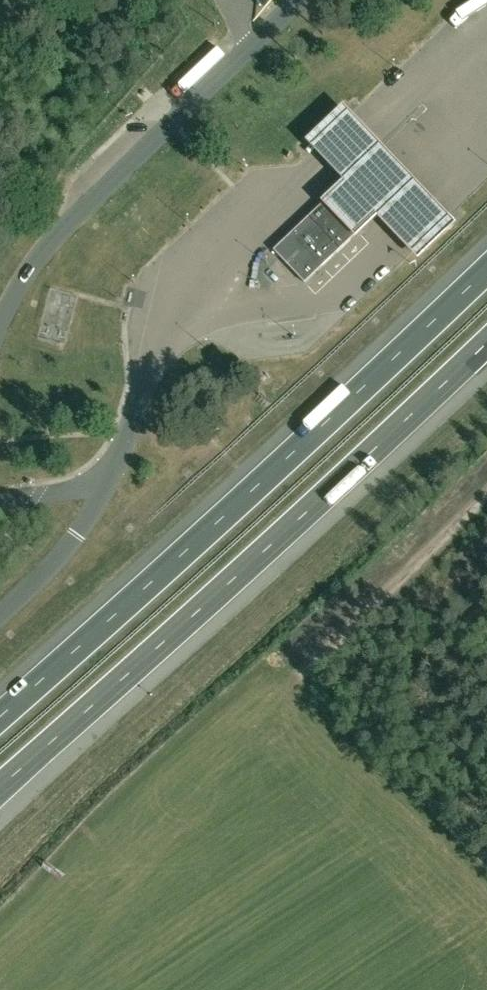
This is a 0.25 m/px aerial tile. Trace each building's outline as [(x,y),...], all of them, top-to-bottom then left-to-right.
[(264,8),(273,0),(257,0),(264,8)] [(325,198),(328,200),(358,232),(359,234),(380,215),(421,259),(459,224),(346,102),(307,139),(345,179),(325,198)] [(324,204),(274,250),(305,283),(355,236),(354,236),(358,232),(328,200),(324,204)]
